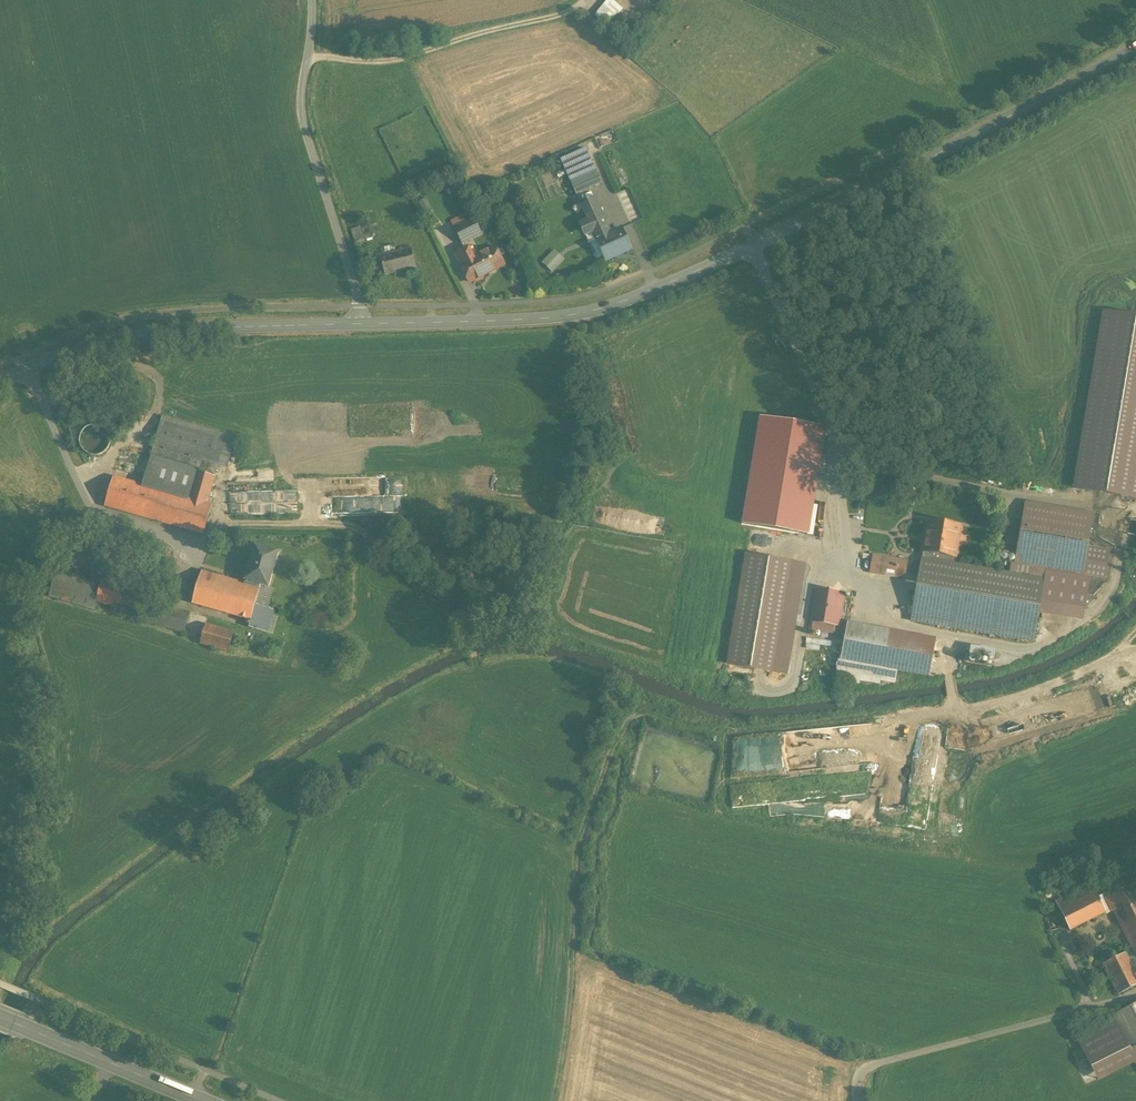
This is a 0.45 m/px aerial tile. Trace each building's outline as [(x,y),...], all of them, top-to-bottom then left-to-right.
[(598,15),(608,24),(620,10),(611,2),(598,15)] [(586,149),(561,160),(560,160),(576,194),(601,182),(586,149)] [(425,213),(432,207),(425,196),(417,201),(425,213)] [(594,197),(588,200),(587,199),(586,200),(580,203),(592,230),(593,230),(598,239),(597,240),(606,260),(615,255),(615,254),(629,248),(629,249),(630,249),(621,229),(607,235),(603,226),(606,224),(594,197)] [(470,211),(450,221),(454,228),(473,218),(470,211)] [(454,228),(453,228),(462,244),(481,234),(473,218),(454,228)] [(368,223),(359,226),(359,227),(363,240),(372,237),(373,237),(368,223)] [(359,226),(352,229),(356,242),(363,240),(359,227),(359,226)] [(370,246),(363,248),(366,260),(373,258),(370,246)] [(494,246),(473,257),(472,255),(468,257),(465,250),(455,254),(460,264),(469,282),(474,279),(476,282),(483,279),(482,275),(504,264),(494,246)] [(411,248),(380,256),(385,275),(398,272),(399,276),(404,274),(403,271),(416,268),(411,248)] [(552,271),(564,258),(553,248),(541,261),(552,271)] [(1075,488),(1135,498),(1135,318),(1104,313),(1075,488)] [(235,438),(162,418),(150,458),(197,471),(200,459),(217,463),(218,463),(218,462),(227,464),(235,438)] [(110,442),(110,439),(110,435),(108,432),(105,428),(102,426),(99,425),(96,424),(93,424),(90,425),(87,426),(85,427),(83,429),(81,432),(80,435),(79,438),(79,442),(80,445),(81,447),(84,451),(87,453),(91,455),(95,455),(100,454),(104,452),(107,449),(108,447),(109,445),(110,442)] [(189,499),(197,471),(150,458),(142,486),(189,499)] [(242,470),(242,482),(270,481),(269,469),(242,470)] [(142,486),(113,478),(105,505),(203,533),(211,506),(206,504),(214,476),(213,476),(197,471),(189,499),(142,486)] [(915,489),(904,485),(900,497),(911,501),(915,489)] [(598,519),(630,528),(633,521),(640,523),(643,510),(604,499),(598,519)] [(1092,513),(1025,502),(1015,563),(1082,574),(1092,513)] [(1125,534),(1135,534),(1135,519),(1125,519),(1125,534)] [(960,525),(928,520),(921,558),(954,564),(954,563),(957,543),(958,543),(959,534),(960,525)] [(437,532),(403,532),(403,546),(437,546),(437,532)] [(278,551),(254,545),(244,580),(260,585),(268,587),(278,551)] [(798,563),(746,555),(728,664),(787,674),(806,565),(798,563)] [(906,561),(880,557),(878,574),(903,578),(906,561)] [(1043,579),(954,563),(954,564),(921,558),(912,615),(1033,635),(1043,579)] [(105,579),(58,565),(49,595),(95,609),(97,602),(104,579),(105,579)] [(244,584),(201,572),(192,603),(240,617),(239,621),(243,623),(242,626),(266,633),(273,610),(255,604),(260,585),(245,581),(244,584)] [(136,588),(104,579),(97,602),(145,615),(149,601),(152,592),(150,592),(145,591),(147,585),(138,583),(136,588)] [(845,593),(815,588),(808,630),(833,633),(834,625),(839,625),(845,593)] [(891,631),(846,623),(840,660),(885,668),(891,631)] [(234,650),(239,632),(211,624),(205,642),(234,650)] [(937,638),(891,631),(885,668),(931,676),(937,638)] [(347,650),(340,648),(336,662),(342,664),(347,650)] [(1091,884),(1056,901),(1070,930),(1105,912),(1100,902),(1091,884)] [(1104,900),(1109,911),(1115,908),(1121,920),(1119,921),(1135,954),(1135,888),(1134,884),(1104,900)] [(1125,953),(1103,964),(1119,994),(1135,985),(1135,974),(1125,953)] [(1079,1040),(1098,1079),(1135,1061),(1135,1063),(1135,1004),(1112,1016),(1115,1022),(1079,1040)]
